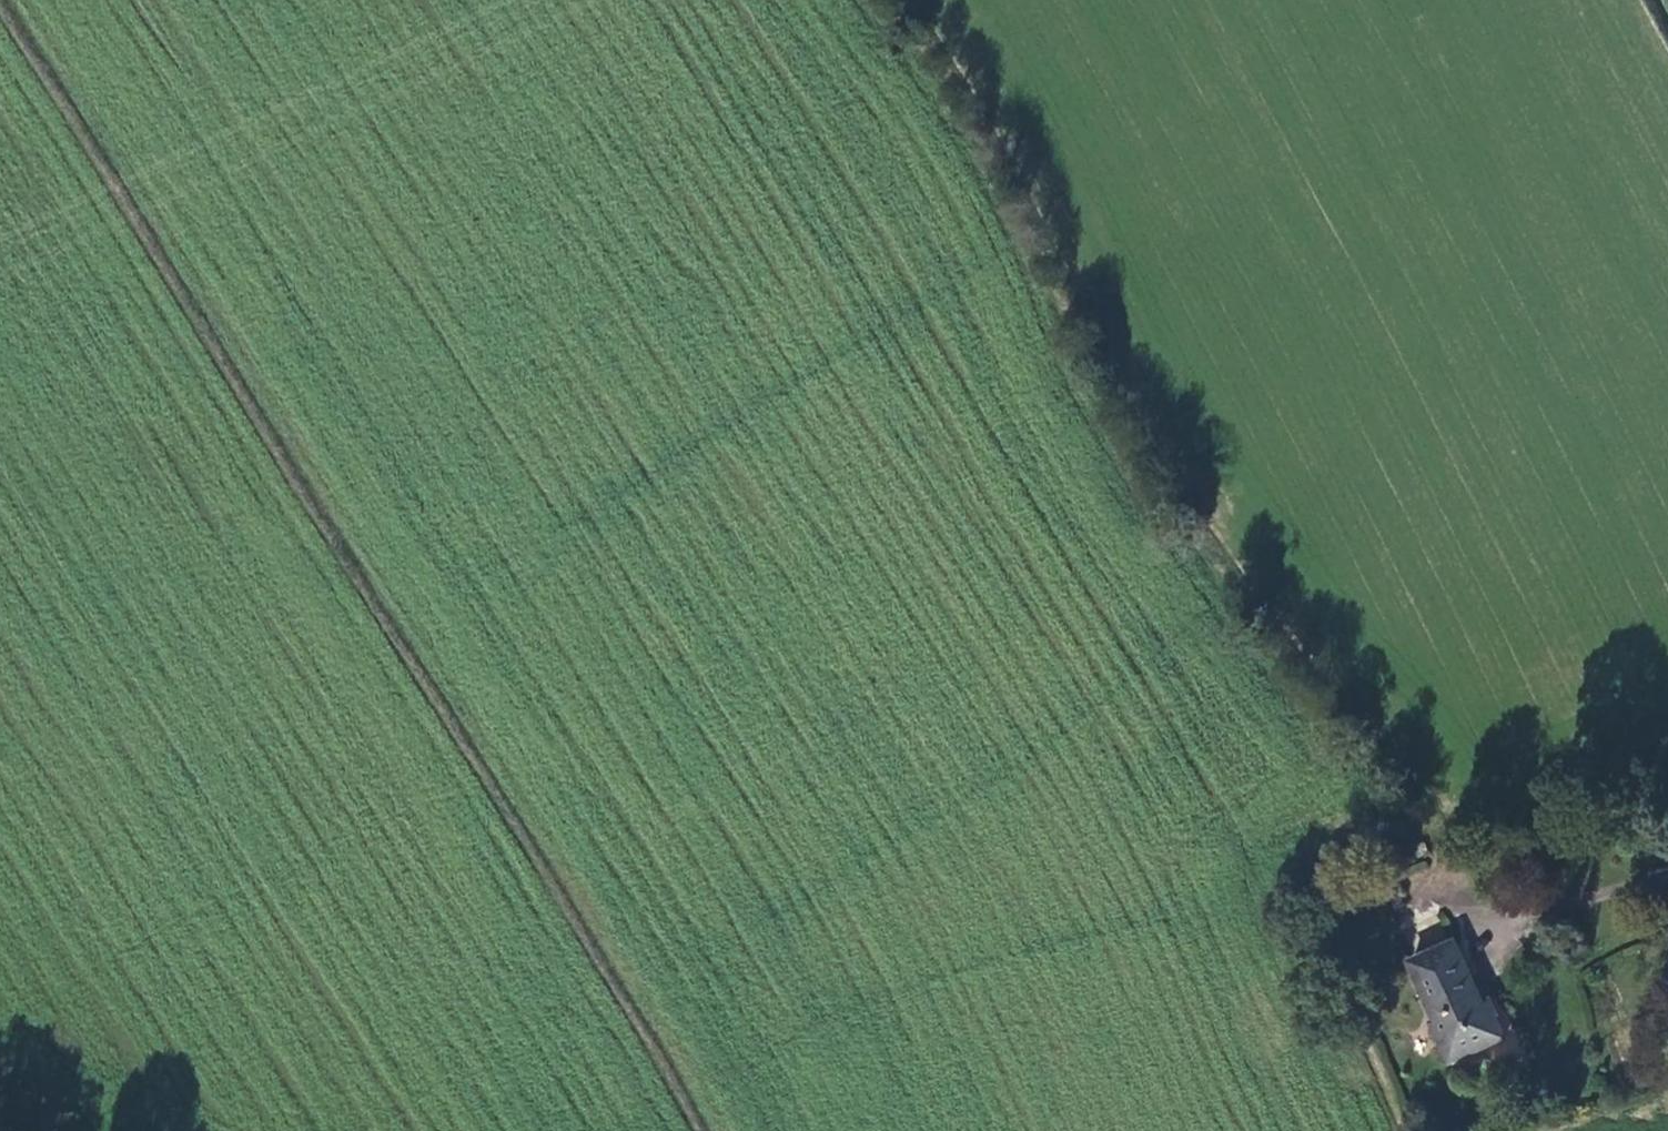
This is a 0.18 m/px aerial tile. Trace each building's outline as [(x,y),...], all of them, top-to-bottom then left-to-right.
[(1493,1020),(1457,945),(1416,966),(1441,1022),(1436,1026),(1454,1066),(1510,1041),(1499,1017),(1493,1020)]
